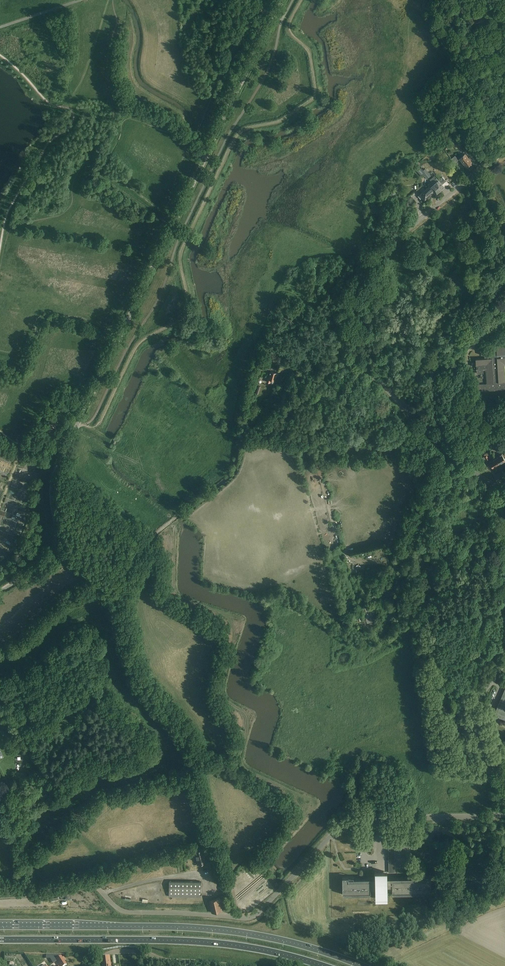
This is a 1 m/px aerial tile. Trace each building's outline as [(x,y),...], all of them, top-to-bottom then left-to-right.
[(459,159),(463,163),(466,167),(467,166),(468,166),(471,164),(471,163),(472,162),(465,154),(459,159)] [(432,182),(439,190),(444,187),(441,184),(445,181),(442,177),(438,180),(436,178),(432,182)] [(425,201),(431,195),(430,193),(432,191),(435,194),(439,190),(432,182),(428,185),(429,187),(425,190),(422,185),(416,190),(425,201)] [(481,355),(484,355),(485,359),(475,359),(476,362),(476,366),(477,366),(477,369),(476,369),(477,373),(483,373),(483,370),(486,370),(487,383),(487,384),(478,384),(477,385),(477,387),(477,391),(494,390),(499,390),(504,390),(504,373),(504,365),(504,346),(496,346),(496,348),(486,349),(486,348),(481,348),(481,355)] [(268,378),(267,382),(274,384),(277,373),(271,371),(269,378),(268,378)] [(495,458),(499,464),(504,461),(504,459),(503,456),(504,456),(502,453),(495,458)] [(490,464),(493,468),(499,464),(495,458),(488,462),(489,464),(490,464)] [(504,720),(504,688),(494,715),(504,720)] [(194,851),(197,864),(207,862),(204,848),(194,851)] [(371,891),(376,891),(376,899),(387,899),(387,890),(392,890),(392,892),(393,892),(393,894),(430,893),(430,891),(431,891),(431,875),(419,875),(419,876),(425,875),(425,879),(392,880),(392,878),(387,878),(387,872),(375,872),(375,878),(370,878),(370,881),(348,881),(348,877),(354,877),(354,876),(342,877),(343,893),(343,895),(370,894),(370,892),(371,892),(371,891)] [(169,896),(201,897),(201,895),(202,895),(202,894),(201,894),(201,882),(169,881),(169,896)] [(219,898),(209,900),(212,912),(222,910),(219,898)] [(61,965),(65,965),(66,965),(61,956),(57,959),(61,965)] [(102,960),(101,960),(102,965),(111,965),(109,957),(102,960)]
